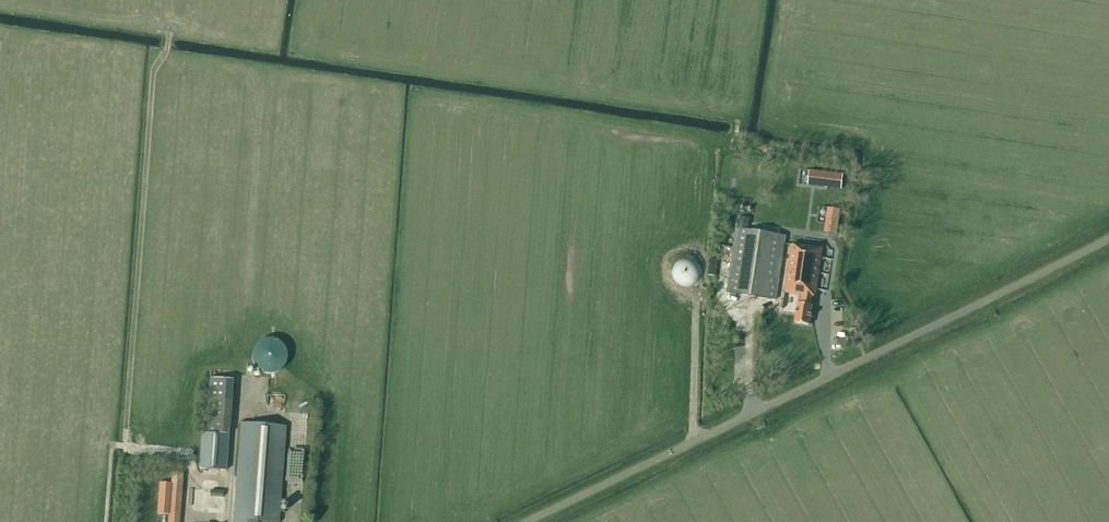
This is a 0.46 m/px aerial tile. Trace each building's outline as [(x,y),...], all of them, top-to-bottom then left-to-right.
[(841,189),(842,174),(810,170),(808,185),(841,189)] [(837,234),(841,209),(827,208),(824,232),(837,234)] [(737,227),(747,229),(749,218),(738,217),(737,227)] [(775,300),(785,235),(737,228),(727,293),(775,300)] [(801,246),(792,244),(785,293),(799,295),(795,323),(809,325),(812,306),(812,305),(813,297),(815,297),(818,279),(820,265),(823,248),(801,245),(801,246)] [(684,258),(682,259),(680,259),(679,260),(677,262),(676,262),(675,264),(674,266),(673,267),(673,269),(673,270),(672,272),(672,274),(673,276),(673,277),(674,279),(675,280),(676,282),(677,283),(679,284),(680,285),(682,286),(684,286),(685,287),(686,287),(688,287),(689,287),(691,286),(692,286),(694,285),(695,284),(697,283),(698,281),(699,280),(700,278),(700,277),(700,276),(700,274),(700,272),(700,271),(700,270),(700,268),(699,266),(698,265),(697,263),(695,262),(694,261),(692,260),(690,259),(689,259),(687,258),(686,258),(684,258)] [(255,355),(261,377),(286,370),(281,350),(277,351),(274,340),(258,344),(260,354),(255,355)] [(210,378),(206,433),(228,435),(233,380),(210,378)] [(287,426),(241,422),(233,521),(258,521),(261,521),(280,521),(287,426)] [(202,433),(199,468),(226,470),(228,435),(206,433),(202,433)] [(183,473),(172,473),(171,483),(159,483),(157,514),(169,515),(168,521),(179,521),(183,473)]
